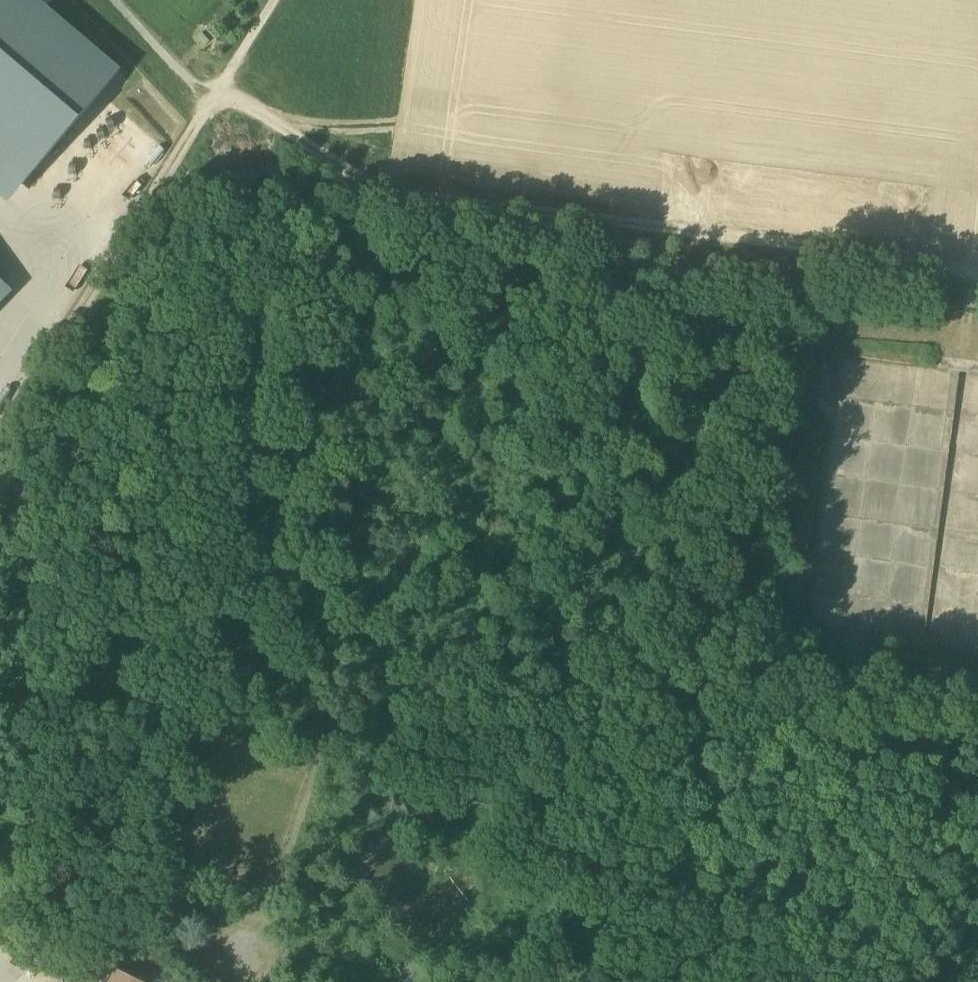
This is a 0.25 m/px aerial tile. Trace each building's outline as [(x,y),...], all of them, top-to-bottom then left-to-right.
[(31,0),(0,0),(0,164),(23,183),(117,73),(31,0)] [(117,73),(119,70),(36,0),(31,0),(117,73)] [(0,164),(0,196),(7,202),(23,183),(0,164)] [(10,291),(0,282),(0,302),(10,291)] [(110,981),(140,981),(116,970),(110,981)]
